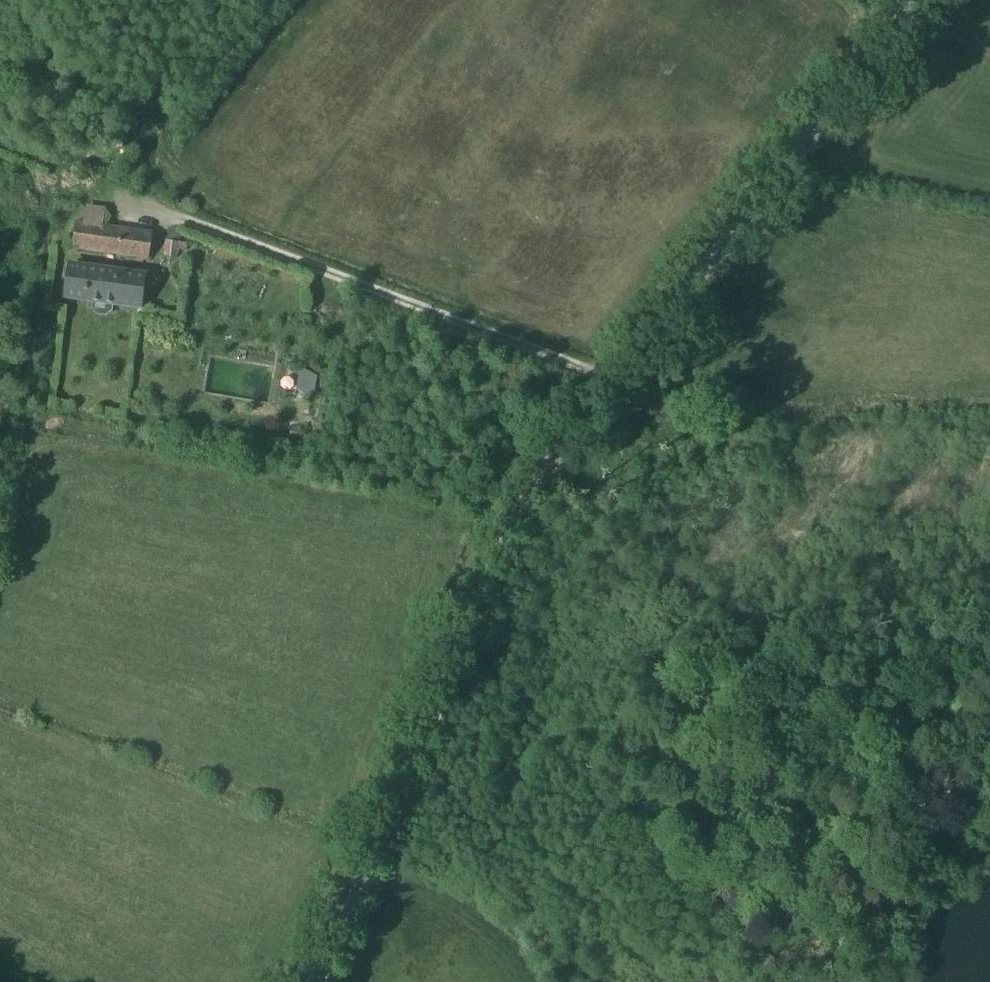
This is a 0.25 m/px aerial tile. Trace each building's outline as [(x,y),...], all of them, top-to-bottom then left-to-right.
[(151,233),(103,225),(104,214),(86,211),(85,222),(76,221),(72,250),(147,261),(151,233)] [(173,228),(169,235),(178,241),(182,234),(173,228)] [(167,241),(166,257),(179,258),(181,242),(167,241)] [(64,299),(93,303),(114,306),(142,310),(147,275),(69,264),(64,299)] [(292,425),(289,441),(301,443),(304,427),(292,425)]
